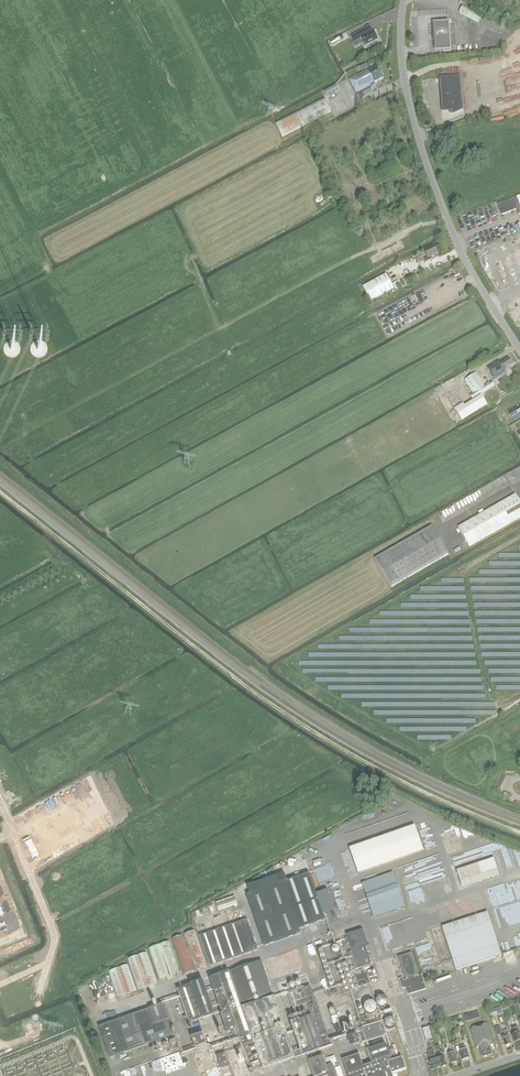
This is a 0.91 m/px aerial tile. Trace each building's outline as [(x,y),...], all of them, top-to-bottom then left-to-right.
[(459,12),(478,23),(482,15),(463,5),(459,12)] [(448,22),(434,23),(434,34),(435,34),(435,36),(435,38),(435,40),(435,51),(450,50),(448,22)] [(378,39),(375,34),(373,30),(365,34),(364,31),(357,34),(359,38),(361,37),(366,46),(378,39)] [(329,41),(332,46),(341,40),(338,36),(329,41)] [(337,44),(342,54),(347,51),(342,41),(337,44)] [(359,98),(373,91),(371,86),(375,84),(374,82),(383,78),(377,66),(367,71),(366,69),(349,78),(359,98)] [(462,107),(459,77),(440,78),(443,110),(450,110),(452,110),(454,113),(462,109),(462,107)] [(324,91),(326,95),(327,97),(340,91),(336,85),(324,91)] [(282,136),(332,111),(324,96),(274,122),(282,136)] [(516,197),(498,204),(501,215),(512,211),(512,210),(513,210),(514,210),(517,209),(518,214),(519,214),(519,196),(516,197)] [(434,245),(424,250),(427,257),(424,259),(426,262),(432,259),(431,256),(434,254),(435,254),(438,253),(434,245)] [(481,246),(474,250),(478,257),(485,254),(481,246)] [(371,302),(394,290),(386,275),(362,288),(371,302)] [(396,290),(401,286),(398,281),(393,284),(396,290)] [(35,321),(39,321),(39,312),(32,312),(32,314),(27,314),(27,313),(22,313),(22,319),(30,320),(30,319),(35,319),(35,321)] [(507,368),(513,364),(509,358),(501,363),(499,360),(487,367),(495,379),(506,372),(505,371),(508,369),(507,368)] [(484,385),(476,372),(464,380),(472,391),(469,393),(473,400),(495,386),(491,381),(484,385)] [(488,405),(482,395),(465,405),(463,403),(454,408),(462,421),(488,405)] [(519,517),(519,502),(515,494),(458,527),(469,546),(519,517)] [(432,525),(375,558),(391,587),(449,554),(432,525)] [(347,846),(355,872),(422,851),(414,825),(347,846)] [(493,858),(455,868),(460,886),(498,876),(493,858)] [(269,869),(260,871),(262,878),(271,876),(269,869)] [(392,872),(370,880),(361,883),(374,918),(405,907),(392,872)] [(325,920),(309,874),(247,895),(264,946),(301,934),(299,929),(325,920)] [(238,905),(235,896),(216,902),(219,911),(238,905)] [(456,971),(502,956),(487,912),(442,927),(456,971)] [(220,964),(258,951),(247,919),(200,936),(211,967),(220,964)] [(363,930),(347,935),(358,969),(370,965),(365,947),(368,946),(363,930)] [(197,971),(208,967),(195,931),(184,934),(197,971)] [(184,975),(196,971),(183,935),(172,938),(184,975)] [(149,948),(159,980),(181,973),(171,941),(149,948)] [(128,960),(139,991),(159,984),(148,952),(128,960)] [(414,977),(413,976),(418,975),(411,952),(398,956),(406,979),(408,978),(408,979),(403,980),(402,977),(399,978),(402,989),(405,988),(407,995),(426,989),(422,974),(414,977)] [(221,974),(210,979),(226,1029),(227,1034),(237,1030),(243,1045),(248,1060),(259,1056),(261,1063),(263,1069),(295,1058),(274,998),(261,961),(221,974)] [(118,997),(137,991),(128,965),(110,972),(118,997)] [(369,984),(366,973),(355,977),(358,987),(369,984)] [(199,1020),(215,1015),(203,981),(178,990),(190,1023),(191,1023),(192,1028),(200,1026),(199,1020)] [(294,1008),(315,1001),(310,986),(289,993),(294,1008)] [(388,1003),(388,1002),(388,1001),(388,1000),(387,999),(386,998),(385,997),(384,997),(383,996),(382,996),(381,996),(380,996),(380,997),(379,997),(378,997),(378,998),(377,998),(377,999),(376,1000),(376,1001),(376,1002),(376,1003),(376,1004),(377,1005),(377,1006),(378,1007),(379,1007),(380,1008),(381,1008),(382,1008),(383,1008),(384,1008),(385,1007),(386,1007),(386,1006),(387,1006),(387,1005),(387,1004),(388,1004),(388,1003)] [(377,1009),(377,1008),(377,1007),(376,1006),(376,1005),(375,1004),(374,1003),(373,1002),(372,1002),(371,1002),(370,1002),(369,1002),(368,1002),(367,1003),(366,1004),(365,1004),(365,1005),(364,1006),(364,1007),(364,1008),(364,1009),(364,1010),(365,1011),(365,1012),(366,1013),(367,1014),(368,1014),(369,1015),(370,1015),(371,1015),(372,1015),(373,1014),(374,1014),(374,1013),(375,1013),(375,1012),(376,1012),(376,1011),(376,1010),(377,1010),(377,1009)] [(311,1015),(290,1022),(302,1056),(331,1046),(316,1003),(308,1006),(311,1015)] [(99,1027),(110,1058),(174,1036),(163,1004),(99,1027)] [(503,1013),(500,1006),(489,1011),(490,1014),(497,1012),(498,1015),(503,1013)] [(466,1022),(480,1018),(478,1011),(464,1015),(466,1022)] [(384,1023),(384,1024),(385,1025),(385,1026),(385,1027),(386,1027),(386,1028),(387,1028),(388,1028),(388,1029),(389,1029),(390,1029),(391,1029),(392,1028),(393,1028),(394,1027),(395,1026),(395,1025),(395,1024),(395,1023),(395,1022),(395,1021),(394,1020),(393,1019),(392,1018),(391,1018),(390,1018),(389,1018),(388,1018),(387,1019),(386,1019),(386,1020),(385,1020),(385,1021),(385,1022),(384,1023)] [(482,1058),(492,1054),(490,1048),(489,1048),(488,1043),(493,1041),(487,1022),(470,1028),(476,1047),(479,1046),(481,1051),(480,1051),(482,1058)] [(363,1043),(384,1036),(380,1024),(360,1031),(363,1043)] [(519,1041),(519,1033),(519,1031),(518,1031),(516,1025),(511,1027),(513,1033),(511,1033),(514,1043),(519,1041)] [(505,1046),(511,1044),(510,1040),(510,1039),(508,1034),(510,1033),(508,1029),(503,1031),(504,1034),(501,1035),(503,1042),(504,1042),(505,1046)] [(195,1048),(207,1045),(203,1034),(192,1038),(195,1048)] [(359,1044),(356,1034),(348,1037),(350,1046),(359,1044)] [(343,1061),(348,1075),(393,1075),(392,1074),(406,1069),(402,1058),(391,1061),(385,1044),(368,1050),(372,1062),(365,1065),(361,1054),(343,1061)] [(462,1061),(470,1058),(467,1049),(466,1049),(464,1045),(459,1046),(460,1051),(459,1051),(462,1061)] [(451,1064),(458,1062),(455,1052),(453,1048),(450,1049),(450,1050),(451,1053),(448,1054),(451,1064)] [(438,1057),(436,1058),(433,1049),(427,1050),(430,1060),(428,1060),(431,1070),(447,1066),(444,1056),(442,1051),(437,1052),(438,1057)] [(221,1069),(229,1067),(225,1052),(216,1055),(221,1069)] [(334,1056),(325,1059),(327,1065),(337,1062),(334,1056)] [(332,1064),(326,1067),(323,1057),(310,1062),(315,1075),(336,1075),(332,1064)] [(265,1073),(263,1069),(261,1063),(253,1066),(256,1075),(265,1073)]
